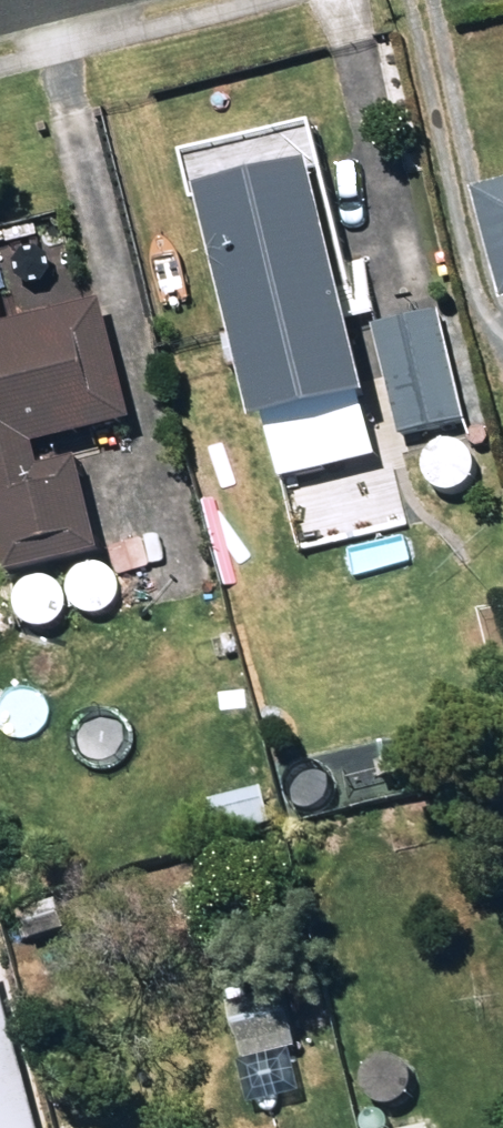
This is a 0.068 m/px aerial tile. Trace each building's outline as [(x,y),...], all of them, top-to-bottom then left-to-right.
[(208,214),(265,447),(380,420),(322,187),(208,214)] [(482,212),(502,287),(502,206),(482,212)] [(17,591),(107,569),(83,473),(46,482),(41,460),(138,434),(107,314),(12,338),(0,291),(0,525),(17,591)] [(379,336),(404,445),(472,430),(445,321),(379,336)] [(303,555),(406,529),(389,459),(286,485),(303,555)] [(263,799),(214,812),(224,847),(275,833),(263,799)] [(38,950),(66,946),(60,909),(33,914),(38,950)] [(234,1013),(248,1071),(299,1057),(284,1001),(234,1013)] [(0,1006),(0,1127),(39,1127),(0,1006)]
